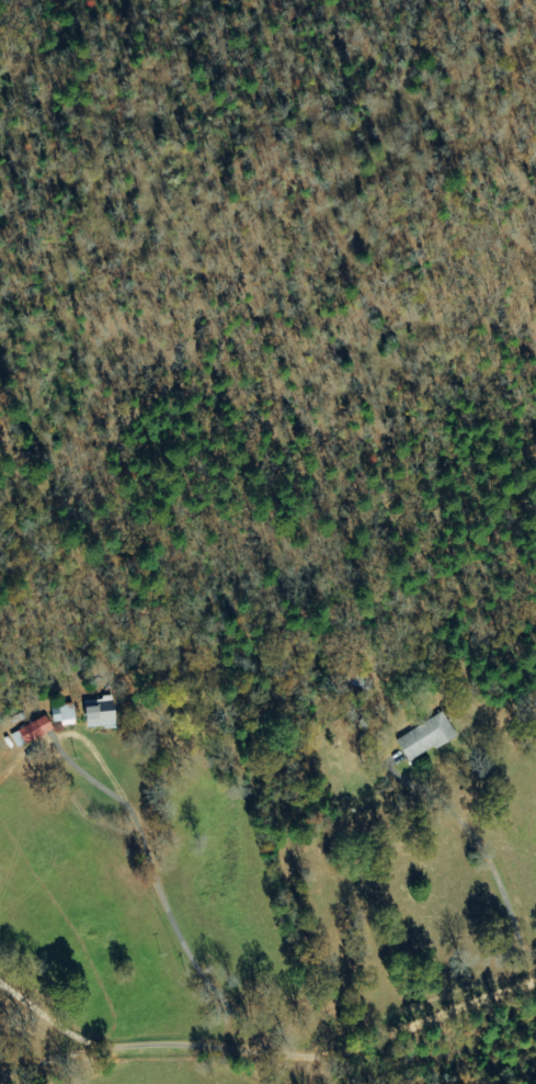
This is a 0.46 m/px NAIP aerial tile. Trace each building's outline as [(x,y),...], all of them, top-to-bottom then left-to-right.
[(121,726),(117,696),(100,698),(101,707),(89,708),(91,730),(121,726)] [(53,709),(55,726),(79,722),(76,705),(53,709)] [(457,736),(443,713),(394,741),(408,764),(457,736)] [(19,749),(56,730),(48,716),(12,735),(19,749)]
